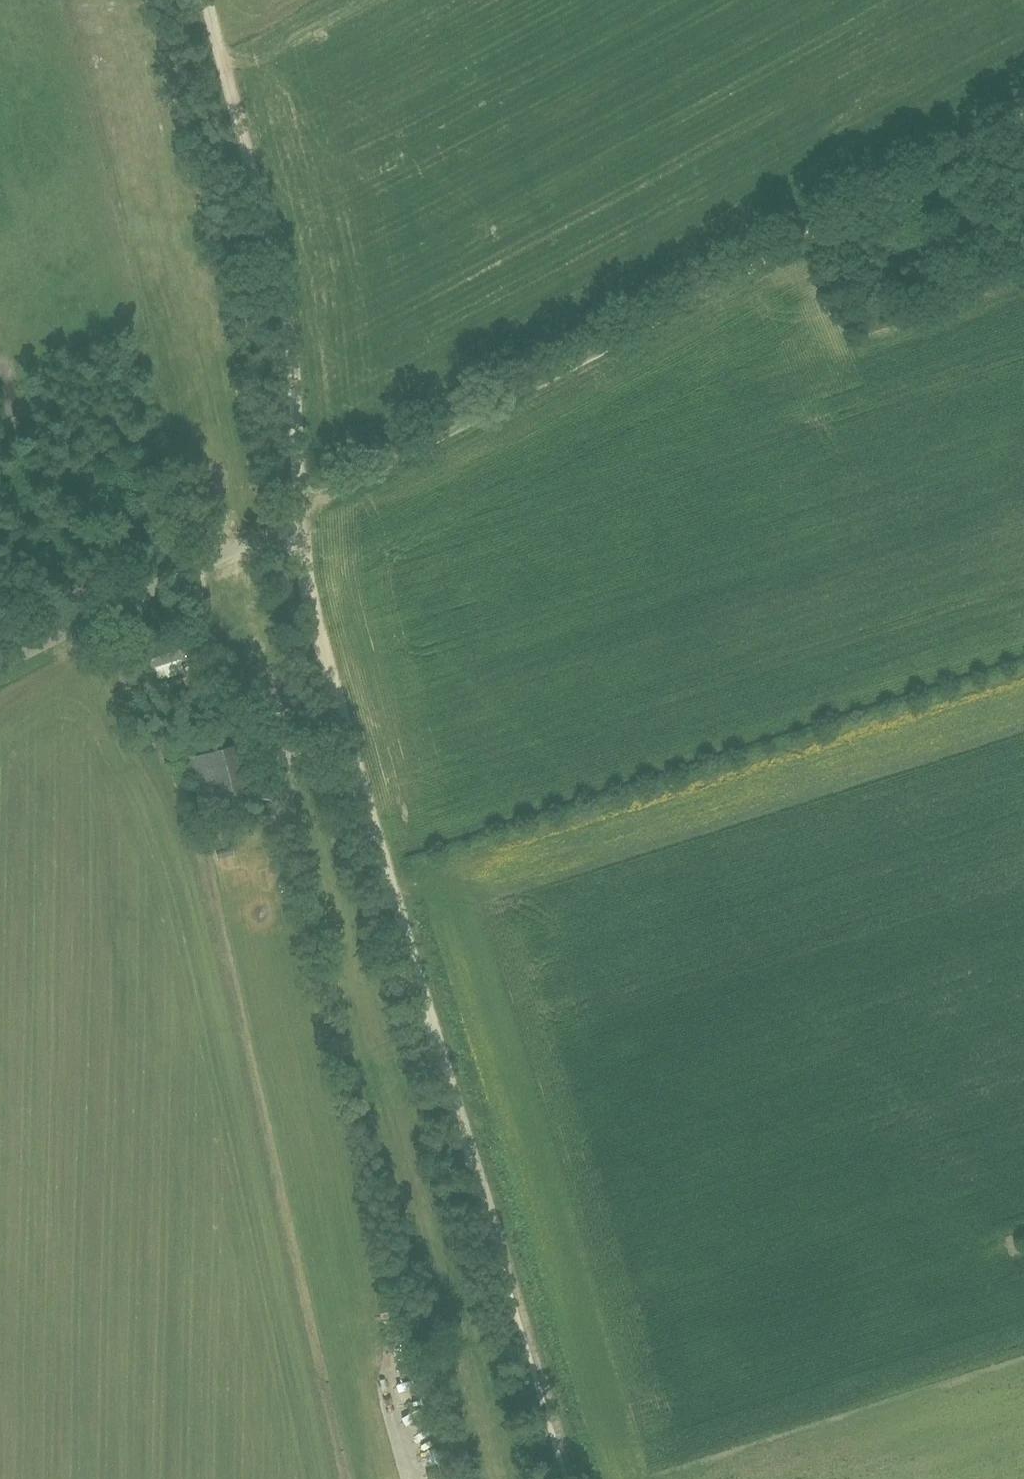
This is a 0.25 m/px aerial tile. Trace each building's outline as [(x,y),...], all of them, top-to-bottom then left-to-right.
[(181,660),(190,658),(183,636),(147,646),(153,667),(180,660),(181,660)] [(256,798),(253,785),(244,743),(184,756),(195,811),(256,798)]
